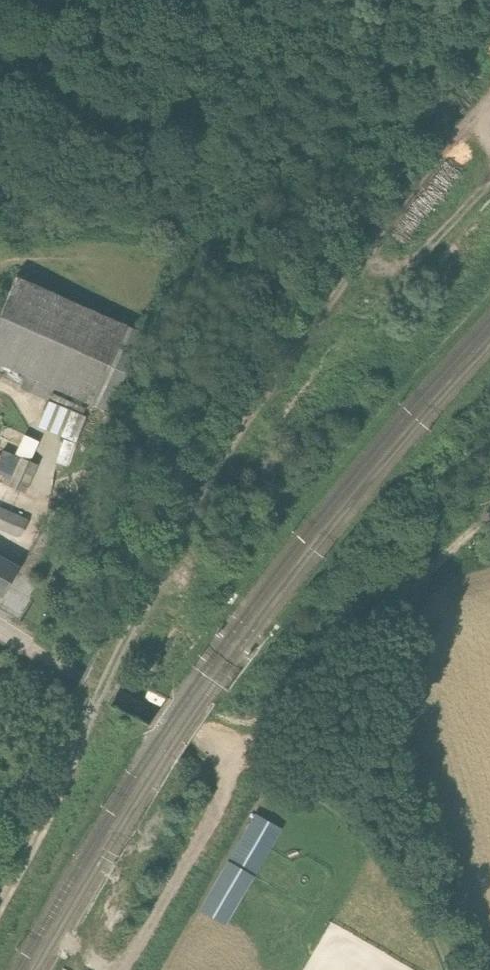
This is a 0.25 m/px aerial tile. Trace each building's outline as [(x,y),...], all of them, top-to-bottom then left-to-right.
[(31,291),(0,359),(0,375),(119,430),(157,349),(31,291)] [(62,421),(54,445),(88,456),(95,432),(62,421)] [(15,467),(8,489),(18,492),(15,502),(31,508),(42,476),(15,467)] [(19,511),(0,502),(0,544),(30,557),(38,537),(10,528),(19,511)] [(26,584),(0,569),(0,608),(11,614),(26,584)] [(199,664),(194,660),(188,667),(193,671),(199,664)] [(266,831),(210,929),(238,945),(294,847),(266,831)]
